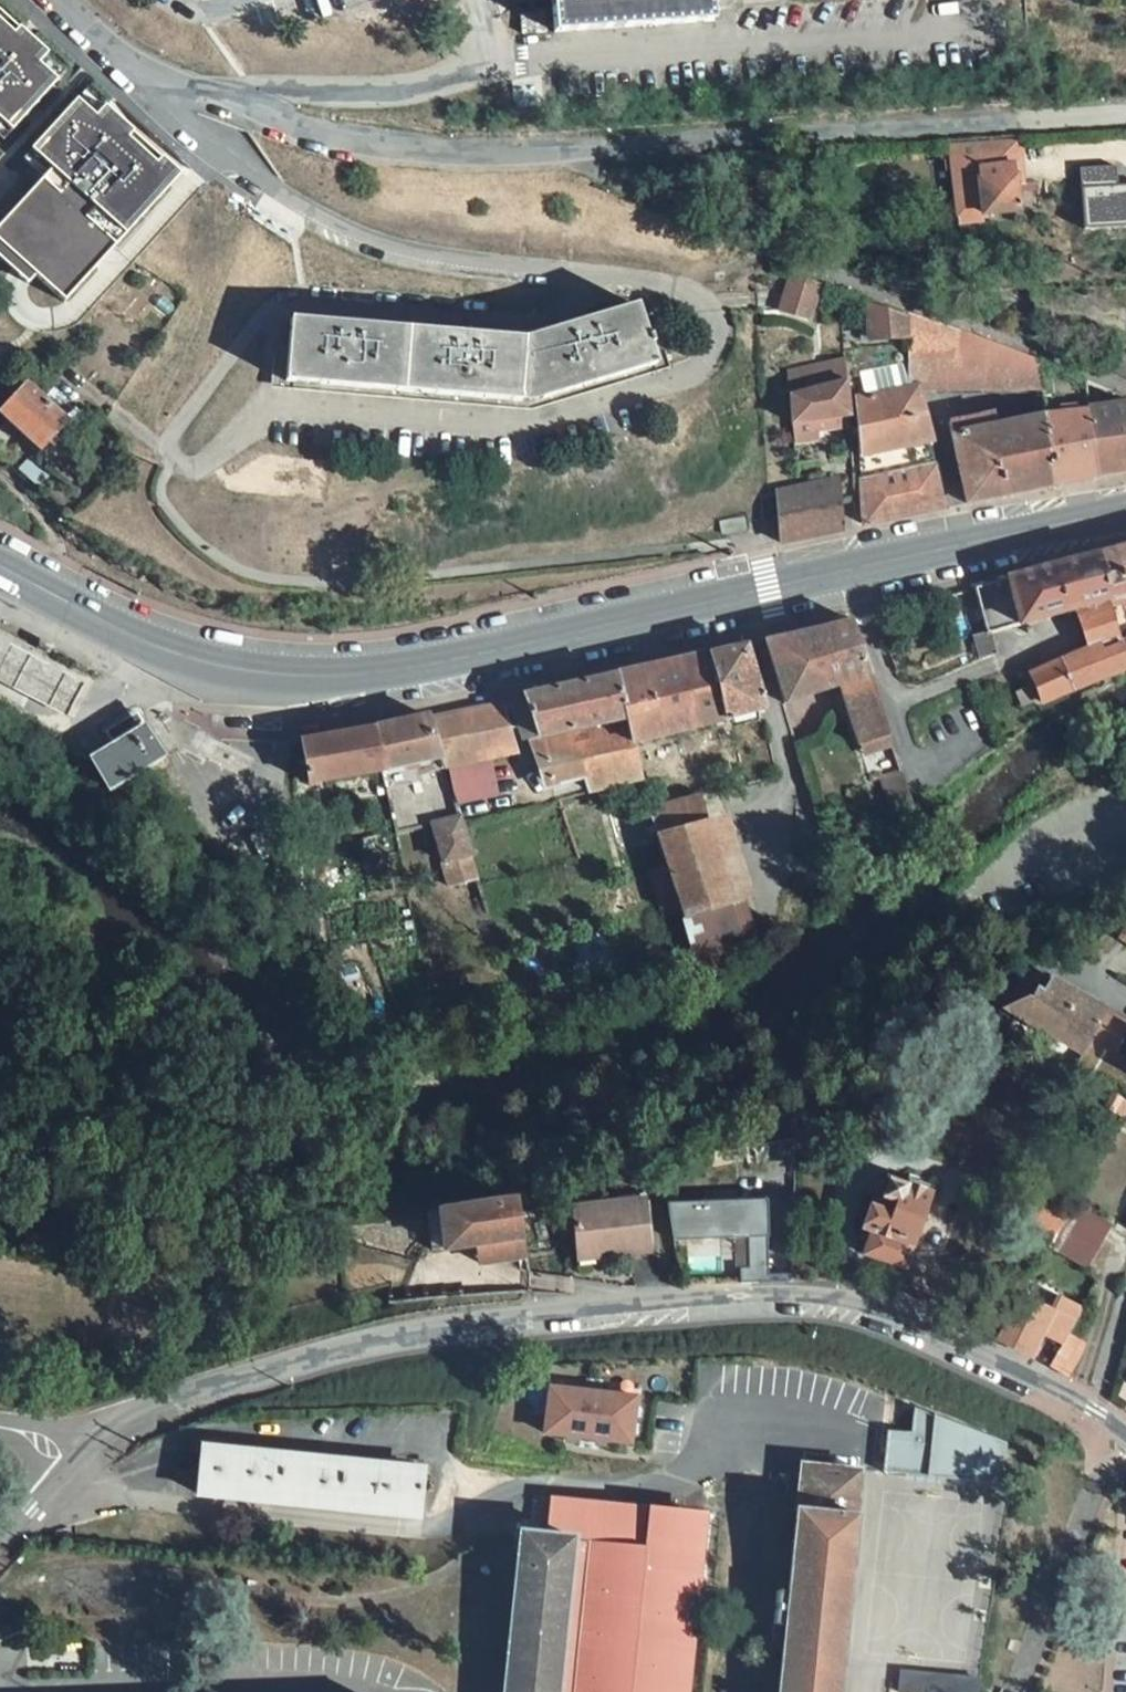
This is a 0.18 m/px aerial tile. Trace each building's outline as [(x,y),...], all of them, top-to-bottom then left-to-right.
[(553,33),(714,22),(713,10),(712,0),(551,0),(553,33)] [(546,13),(522,15),(524,35),(547,33),(546,13)] [(980,215),(1017,213),(1015,184),(1014,167),(1022,167),(1019,137),(949,142),(907,144),(908,159),(950,156),(956,226),(981,224),(980,215)] [(109,238),(55,202),(34,233),(13,220),(0,230),(0,231),(25,246),(22,251),(75,287),(109,238)] [(813,280),(780,268),(784,313),(815,310),(813,280)] [(1007,278),(1007,268),(988,268),(988,278),(1007,278)] [(1007,291),(1007,278),(988,278),(988,291),(1007,291)] [(638,304),(587,320),(525,338),(291,318),(288,356),(275,354),(273,380),(285,380),(285,383),(532,404),(657,367),(638,304)] [(861,342),(909,341),(909,322),(869,307),(869,326),(861,325),(861,342)] [(910,388),(918,387),(918,390),(1043,388),(1040,362),(909,316),(910,388)] [(811,372),(789,374),(792,424),(850,417),(847,382),(846,367),(811,372)] [(890,369),(860,375),(864,398),(910,388),(907,376),(892,380),(890,369)] [(68,424),(27,385),(0,413),(0,414),(41,452),(68,424)] [(864,398),(855,400),(861,457),(862,479),(864,525),(945,508),(935,463),(931,443),(918,390),(918,387),(910,388),(864,398)] [(1088,408),(1098,476),(1125,471),(1125,404),(1088,408)] [(1088,408),(1046,417),(1053,486),(1098,476),(1088,408)] [(980,415),(949,421),(966,504),(1053,486),(1046,417),(997,426),(996,419),(981,422),(980,415)] [(851,428),(850,417),(796,423),(797,434),(851,428)] [(799,515),(778,518),(779,542),(841,529),(837,480),(797,489),(799,515)] [(799,515),(797,489),(775,493),(778,518),(799,515)] [(744,520),(719,525),(722,536),(746,532),(744,520)] [(1098,555),(1110,604),(1125,599),(1125,548),(1098,555)] [(975,588),(986,635),(974,638),(980,658),(995,654),(989,635),(1077,610),(1088,648),(1090,654),(1063,667),(1060,660),(1031,673),(1043,703),(1058,698),(1125,670),(1125,660),(1123,650),(1117,627),(1110,604),(1098,555),(1007,579),(1007,580),(975,588)] [(823,628),(766,642),(784,704),(828,689),(841,685),(871,675),(853,621),(823,628)] [(1117,627),(1123,650),(1125,660),(1125,623),(1117,627)] [(0,641),(0,683),(66,718),(84,685),(0,641)] [(747,647),(616,675),(631,744),(763,710),(747,647)] [(1090,654),(1088,648),(1060,660),(1063,667),(1090,654)] [(527,698),(554,787),(585,776),(590,792),(626,783),(634,806),(648,802),(631,744),(616,675),(526,695),(527,698)] [(871,675),(841,685),(860,745),(863,745),(890,735),(871,675)] [(1058,698),(1043,703),(1047,714),(1063,704),(1058,698)] [(440,758),(443,768),(515,754),(501,705),(430,720),(440,758)] [(133,779),(165,759),(136,714),(106,732),(113,743),(88,758),(110,794),(133,779)] [(375,729),(384,771),(440,758),(430,720),(429,717),(375,729)] [(375,729),(302,742),(309,784),(384,771),(375,729)] [(890,735),(863,745),(867,757),(894,748),(890,735)] [(902,770),(880,777),(890,804),(915,809),(902,770)] [(703,795),(650,809),(657,834),(708,820),(703,795)] [(459,819),(433,825),(450,887),(478,881),(459,819)] [(667,866),(684,920),(735,903),(708,820),(657,834),(667,866)] [(684,920),(667,866),(650,871),(652,877),(670,932),(685,927),(684,920)] [(684,920),(685,927),(701,975),(752,958),(735,903),(684,920)] [(1108,930),(1125,941),(1125,919),(1108,930)] [(1026,997),(1002,1009),(1082,1053),(1089,1041),(1105,1012),(1057,985),(1055,989),(1049,986),(1042,990),(1040,994),(1037,992),(1032,995),(1029,1000),(1026,997)] [(970,991),(934,1005),(947,1026),(967,1014),(970,991)] [(1105,1012),(1089,1041),(1115,1055),(1125,1036),(1125,1024),(1105,1012)] [(1111,1093),(1102,1108),(1124,1119),(1125,1114),(1125,1103),(1111,1093)] [(928,1194),(930,1183),(910,1177),(908,1188),(928,1194)] [(873,1232),(870,1242),(866,1255),(905,1269),(931,1195),(928,1194),(908,1188),(888,1183),(883,1202),(874,1198),(862,1229),(866,1230),(873,1232)] [(1042,1195),(1070,1210),(1074,1203),(1047,1187),(1042,1195)] [(1042,1195),(1027,1220),(1029,1221),(1056,1234),(1057,1232),(1065,1219),(1070,1210),(1042,1195)] [(768,1278),(767,1199),(670,1201),(670,1240),(745,1239),(745,1279),(768,1278)] [(645,1200),(572,1209),(578,1255),(611,1251),(612,1258),(651,1253),(645,1200)] [(515,1201),(441,1213),(446,1250),(478,1245),(523,1238),(515,1201)] [(1075,1206),(1066,1219),(1103,1240),(1112,1227),(1075,1206)] [(441,1213),(426,1215),(432,1252),(446,1250),(441,1213)] [(1103,1240),(1066,1219),(1059,1233),(1095,1253),(1103,1240)] [(1029,1221),(1027,1227),(1053,1240),(1056,1234),(1029,1221)] [(873,1232),(866,1230),(863,1240),(870,1242),(873,1232)] [(1095,1253),(1059,1233),(1050,1248),(1086,1269),(1095,1253)] [(523,1238),(478,1245),(480,1263),(527,1256),(523,1238)] [(611,1251),(578,1255),(579,1261),(612,1258),(611,1251)] [(1020,1297),(996,1341),(1030,1357),(1031,1357),(1043,1335),(1063,1344),(1064,1343),(1069,1335),(1083,1311),(1057,1298),(1050,1311),(1020,1297)] [(996,1341),(1007,1320),(987,1310),(975,1331),(996,1341)] [(1085,1344),(1069,1335),(1064,1343),(1082,1354),(1085,1344)] [(1082,1354),(1064,1343),(1063,1344),(1050,1367),(1067,1377),(1082,1354)] [(543,1388),(542,1440),(635,1443),(636,1390),(543,1388)] [(1001,1484),(1004,1465),(1003,1464),(1003,1456),(1000,1448),(994,1441),(990,1438),(987,1437),(985,1435),(984,1435),(914,1409),(911,1433),(888,1431),(884,1473),(910,1475),(911,1468),(928,1469),(927,1477),(1001,1484)] [(201,1453),(197,1495),(420,1518),(423,1475),(430,1476),(430,1468),(405,1466),(404,1472),(220,1453),(220,1447),(195,1445),(195,1452),(201,1453)] [(220,1447),(220,1453),(404,1472),(405,1466),(220,1447)] [(802,1464),(779,1691),(840,1691),(862,1471),(802,1464)] [(928,1469),(911,1468),(910,1475),(927,1477),(928,1469)] [(520,1533),(504,1691),(687,1691),(703,1550),(679,1548),(680,1538),(683,1507),(663,1505),(548,1496),(544,1535),(520,1533)] [(680,1538),(679,1548),(703,1550),(708,1510),(683,1507),(680,1538)] [(94,1672),(7,1677),(7,1691),(95,1691),(94,1672)] [(902,1672),(900,1691),(976,1691),(978,1679),(902,1672)]
